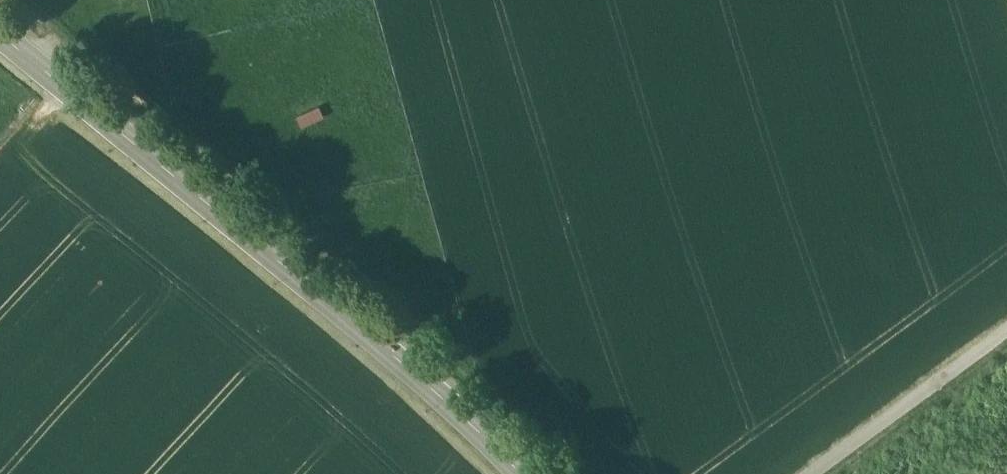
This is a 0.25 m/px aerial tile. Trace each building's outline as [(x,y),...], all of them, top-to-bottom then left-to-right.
[(304,126),(328,116),(321,101),(298,111),(304,126)]
